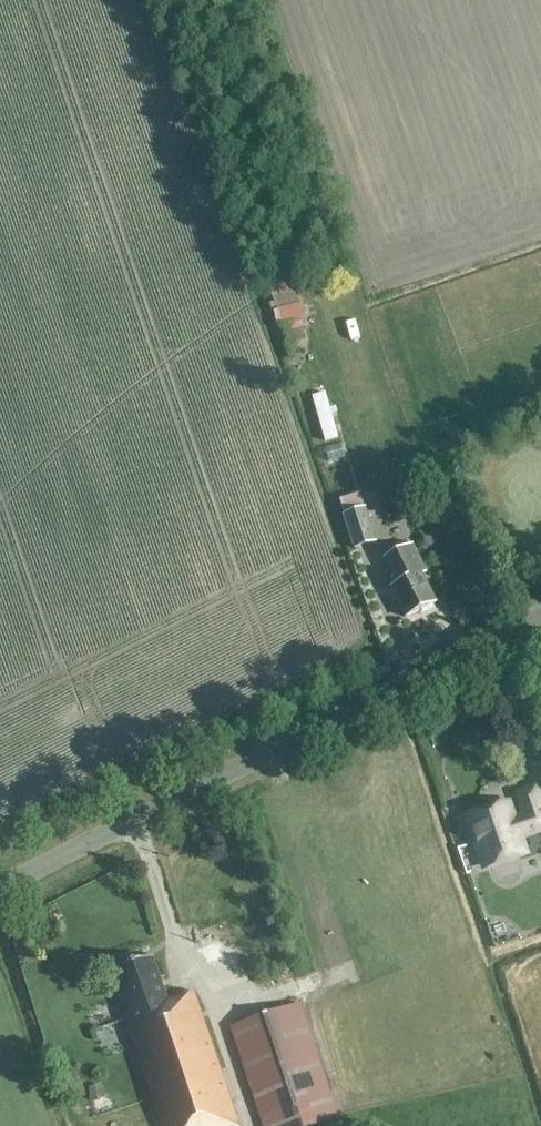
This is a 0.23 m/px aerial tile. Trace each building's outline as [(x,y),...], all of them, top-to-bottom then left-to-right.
[(303,295),(305,309),(325,306),(323,292),(303,295)] [(382,480),(361,487),(378,538),(399,531),(382,480)] [(354,549),(375,542),(360,494),(339,500),(354,549)] [(405,618),(435,603),(421,574),(425,572),(412,545),(384,559),(397,585),(391,588),(392,591),(391,594),(394,599),(397,601),(405,618)] [(534,790),(533,786),(511,793),(518,814),(512,816),(507,803),(462,817),(479,871),(527,855),(521,838),(540,832),(540,811),(534,790)] [(268,927),(275,925),(273,919),(266,921),(268,927)] [(193,992),(167,1001),(152,957),(113,971),(128,1015),(124,1016),(161,1125),(239,1125),(193,992)] [(332,1098),(300,1004),(232,1027),(266,1125),(331,1125),(329,1120),(339,1117),(332,1098)] [(107,1079),(116,1096),(128,1089),(118,1073),(107,1079)]
